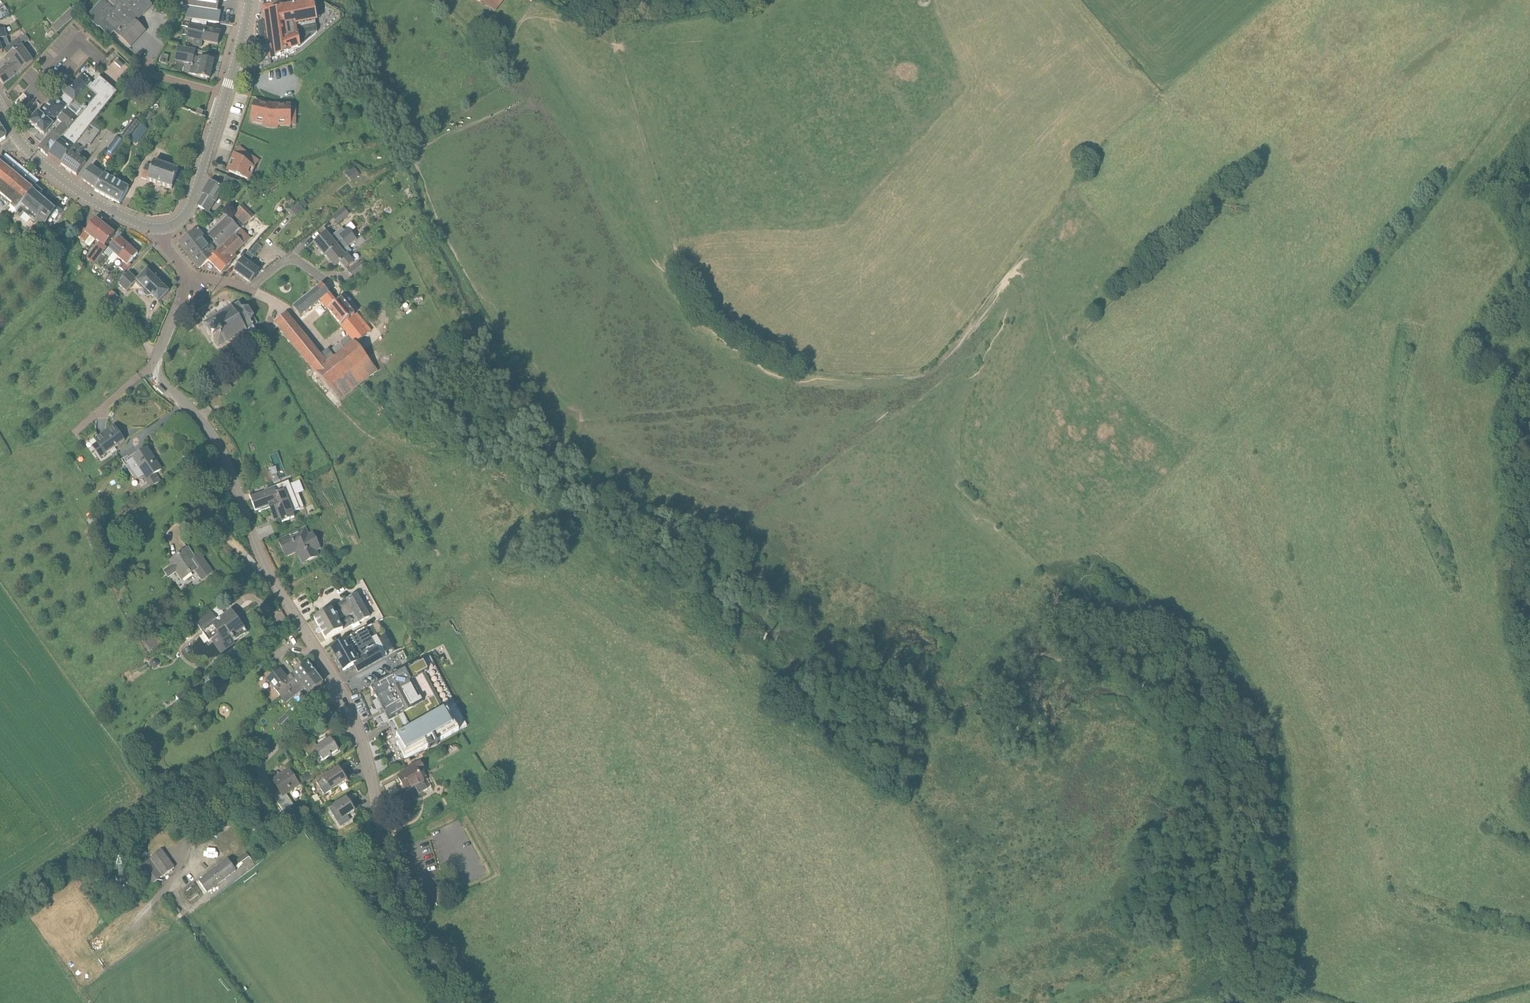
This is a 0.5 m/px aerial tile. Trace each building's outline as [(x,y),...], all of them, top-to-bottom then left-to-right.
[(87,17),(99,28),(99,27),(110,36),(114,32),(131,47),(131,46),(145,31),(146,31),(137,22),(152,5),(147,0),(103,0),(87,17)] [(186,7),(183,6),(182,17),(185,17),(219,23),(221,12),(217,11),(219,0),(188,0),(186,7)] [(283,3),(263,6),(270,57),(276,57),(300,48),(317,32),(312,4),(316,3),(316,0),(283,0),(283,3)] [(501,0),(478,0),(493,11),(501,0)] [(195,28),(197,21),(184,18),(182,26),(190,27),(187,37),(195,39),(194,45),(201,47),(203,41),(218,45),(219,43),(220,39),(219,39),(221,33),(197,27),(197,28),(195,28)] [(60,19),(51,26),(57,33),(66,26),(60,19)] [(24,45),(24,44),(19,38),(4,50),(8,56),(21,47),(24,45)] [(195,50),(183,47),(178,44),(177,51),(181,54),(193,57),(189,74),(198,76),(210,79),(214,61),(194,57),(195,50)] [(8,56),(13,63),(0,72),(0,80),(3,85),(20,73),(33,62),(21,47),(8,56)] [(83,70),(92,78),(97,72),(88,64),(83,70)] [(62,91),(54,99),(64,108),(57,116),(60,118),(67,109),(79,119),(87,109),(97,97),(89,89),(93,85),(92,84),(92,83),(88,79),(86,77),(82,75),(75,83),(70,79),(60,89),(62,91)] [(79,119),(73,126),(84,134),(90,126),(96,118),(117,94),(99,78),(93,85),(89,89),(97,97),(79,119)] [(58,122),(61,119),(60,118),(57,116),(64,108),(54,99),(41,114),(38,112),(29,122),(45,136),(45,135),(46,136),(58,122)] [(254,99),(250,113),(251,114),(250,117),(261,120),(262,117),(269,119),(276,119),(276,122),(289,122),(289,108),(287,108),(287,105),(271,105),(254,99)] [(73,126),(79,119),(67,109),(60,118),(61,119),(58,122),(61,125),(55,133),(54,132),(39,149),(47,156),(50,153),(73,126)] [(143,118),(149,122),(154,114),(148,110),(143,118)] [(121,137),(127,141),(140,123),(134,119),(121,137)] [(80,139),(84,134),(73,126),(50,153),(63,162),(80,139)] [(78,157),(88,144),(90,146),(99,132),(90,126),(84,134),(80,139),(63,162),(61,164),(77,176),(86,163),(78,157)] [(108,149),(115,155),(124,142),(117,137),(108,149)] [(251,159),(236,150),(234,158),(232,157),(228,171),(246,177),(249,167),(251,159)] [(26,178),(2,158),(0,160),(0,195),(8,202),(6,204),(15,212),(19,207),(22,204),(36,186),(26,178)] [(96,189),(104,175),(111,163),(105,159),(97,170),(91,166),(82,179),(96,189)] [(181,183),(185,172),(170,167),(171,164),(164,162),(163,164),(154,161),(152,167),(146,165),(141,178),(172,189),(175,181),(181,183)] [(348,173),(354,180),(360,175),(354,168),(348,173)] [(120,205),(129,189),(104,175),(96,189),(95,191),(120,205)] [(226,176),(222,187),(235,192),(241,182),(226,176)] [(208,213),(222,190),(210,183),(203,195),(205,196),(199,207),(208,213)] [(38,216),(47,202),(39,196),(42,191),(36,186),(22,204),(27,208),(22,212),(34,222),(35,221),(38,216)] [(227,209),(232,203),(229,201),(231,199),(228,197),(221,208),(223,210),(225,207),(227,209)] [(294,218),(308,206),(302,199),(288,212),(294,218)] [(64,208),(58,203),(54,208),(47,202),(38,216),(35,221),(48,231),(52,225),(52,224),(51,225),(46,222),(51,215),(56,219),(64,208)] [(252,214),(242,204),(233,214),(244,224),(252,214)] [(332,217),(338,224),(349,215),(344,208),(332,217)] [(209,261),(208,260),(241,229),(228,216),(208,234),(214,242),(210,245),(199,230),(180,244),(189,256),(199,268),(209,261)] [(96,239),(105,226),(96,219),(87,230),(80,225),(74,233),(90,246),(95,240),(96,239)] [(100,242),(93,250),(100,256),(102,253),(105,249),(104,248),(115,234),(105,226),(96,239),(100,242)] [(40,233),(30,227),(26,235),(36,241),(40,233)] [(355,241),(359,237),(352,227),(347,231),(346,230),(340,236),(339,235),(332,240),(327,233),(314,244),(325,257),(326,256),(343,241),(348,246),(348,247),(355,241)] [(241,229),(208,260),(209,261),(221,273),(231,264),(230,263),(236,257),(233,255),(250,239),(241,229)] [(118,258),(129,246),(120,238),(104,255),(102,253),(100,256),(94,263),(95,264),(98,266),(101,269),(114,254),(118,258)] [(341,252),(348,246),(343,241),(326,256),(335,267),(340,263),(345,269),(353,262),(347,255),(345,257),(341,252)] [(259,272),(249,264),(261,247),(257,244),(252,250),(249,254),(248,253),(234,271),(250,283),(259,272)] [(52,253),(60,256),(62,249),(55,246),(52,253)] [(131,265),(129,263),(138,254),(129,246),(118,258),(124,263),(119,268),(124,272),(131,265)] [(94,263),(100,256),(93,250),(87,258),(94,264),(94,263)] [(353,277),(364,269),(358,263),(348,271),(353,277)] [(169,292),(158,281),(147,270),(137,281),(129,273),(124,278),(121,281),(118,283),(127,292),(137,281),(159,303),(169,292)] [(321,301),(329,294),(322,285),(293,308),(300,317),(321,301)] [(118,297),(112,290),(101,300),(108,307),(118,297)] [(349,335),(354,343),(355,343),(369,332),(342,299),(337,303),(329,294),(321,301),(349,335)] [(248,339),(257,333),(253,326),(257,323),(248,308),(242,309),(239,303),(204,325),(208,332),(207,332),(213,341),(218,348),(244,333),(248,339)] [(321,315),(326,311),(323,306),(317,309),(321,315)] [(335,358),(326,365),(286,314),(275,322),(329,389),(339,399),(358,386),(336,359),(335,358)] [(335,358),(336,359),(358,386),(378,371),(377,371),(372,364),(367,358),(355,343),(354,343),(349,335),(329,351),(331,353),(335,358)] [(217,386),(223,395),(232,388),(225,380),(217,386)] [(125,441),(121,435),(114,426),(95,440),(97,442),(92,446),(100,457),(105,454),(125,441)] [(146,480),(151,487),(159,481),(154,474),(161,469),(147,449),(128,462),(133,469),(138,466),(147,479),(146,480)] [(280,454),(271,457),(274,466),(269,468),(274,483),(288,478),(280,454)] [(299,494),(295,496),(290,483),(259,495),(257,489),(248,493),(255,512),(269,506),(275,519),(280,517),(282,522),(295,517),(293,512),(304,508),(299,494)] [(103,516),(89,525),(94,532),(108,523),(103,516)] [(304,563),(319,556),(317,551),(321,549),(313,532),(308,534),(306,529),(279,542),(285,555),(297,550),(304,563)] [(96,540),(94,535),(87,538),(89,543),(92,549),(93,549),(91,545),(97,543),(96,540)] [(201,554),(195,558),(188,549),(169,563),(181,580),(194,571),(201,581),(213,573),(201,554)] [(326,640),(358,622),(359,623),(370,617),(358,595),(347,601),(314,619),(319,627),(317,628),(316,630),(317,632),(319,633),(321,632),(326,640)] [(228,615),(218,622),(211,612),(196,623),(209,642),(220,634),(223,638),(230,634),(235,641),(247,633),(238,620),(234,623),(228,615)] [(266,630),(270,636),(278,630),(274,624),(266,630)] [(358,672),(383,659),(366,628),(341,640),(343,643),(332,650),(343,670),(354,665),(358,672)] [(143,643),(149,653),(161,646),(156,636),(143,643)] [(380,683),(371,688),(389,722),(394,720),(401,733),(399,734),(399,735),(403,741),(400,743),(408,758),(428,747),(429,749),(438,744),(437,742),(465,727),(465,726),(454,706),(456,705),(430,657),(423,661),(380,683)] [(157,666),(159,663),(158,661),(155,659),(151,661),(150,664),(152,667),(155,668),(157,666)] [(307,663),(295,673),(302,683),(315,673),(307,663)] [(267,679),(282,698),(302,683),(295,673),(287,679),(280,669),(267,679)] [(203,677),(206,684),(215,679),(211,672),(203,677)] [(302,683),(289,693),(293,698),(305,688),(309,694),(323,683),(315,673),(302,683)] [(210,690),(213,694),(226,686),(222,681),(210,690)] [(193,691),(179,700),(182,704),(196,695),(193,691)] [(278,723),(284,728),(293,720),(287,714),(278,723)] [(318,752),(323,760),(338,750),(330,739),(318,747),(315,743),(304,750),(309,758),(318,752)] [(406,791),(415,786),(419,794),(432,787),(422,768),(424,767),(421,762),(408,770),(409,771),(402,774),(402,775),(398,777),(406,791)] [(325,795),(346,781),(338,768),(322,779),(317,782),(325,795)] [(286,795),(299,786),(288,769),(272,780),(278,789),(271,794),(284,812),(293,806),(286,795)] [(333,806),(341,819),(354,811),(346,798),(333,806)] [(345,848),(340,851),(343,856),(348,853),(345,848)] [(150,859),(163,876),(174,868),(161,850),(150,859)] [(199,882),(207,893),(236,871),(228,860),(199,882)] [(197,881),(183,890),(191,902),(205,893),(197,881)]
